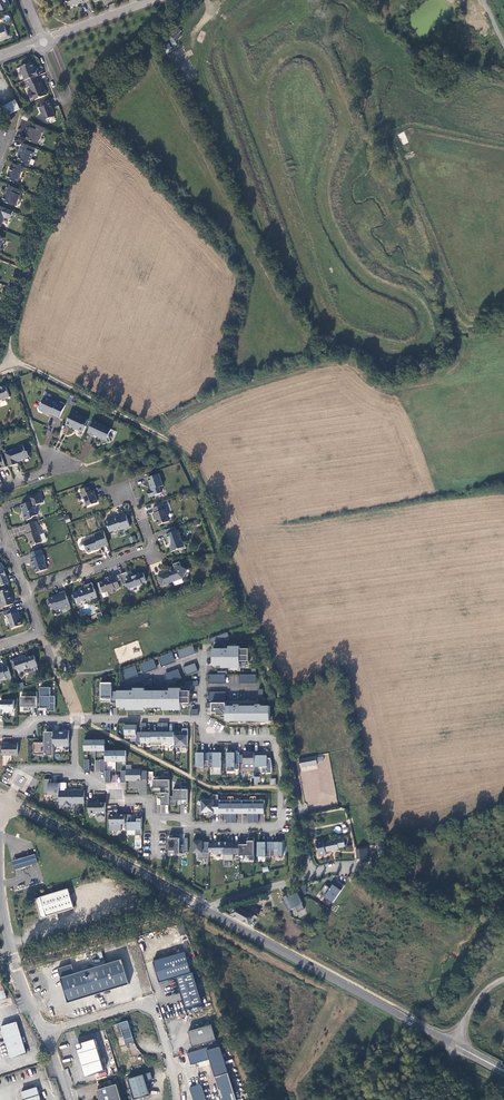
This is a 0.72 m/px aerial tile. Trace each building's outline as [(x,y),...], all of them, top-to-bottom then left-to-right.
[(10,7),(8,1),(7,2),(6,0),(0,0),(0,11),(10,7)] [(0,27),(0,39),(8,36),(4,26),(0,27)] [(178,27),(170,34),(174,39),(182,31),(178,27)] [(20,67),(25,81),(37,76),(38,76),(36,70),(35,71),(32,63),(20,67)] [(39,83),(37,76),(25,81),(28,87),(30,86),(32,92),(31,92),(34,100),(46,96),(41,82),(39,83)] [(4,107),(8,116),(20,109),(16,100),(4,107)] [(54,116),(48,100),(37,104),(44,120),(54,116)] [(43,133),(45,128),(33,123),(32,128),(30,128),(28,134),(26,140),(37,144),(42,132),(43,133)] [(29,165),(36,148),(23,143),(19,152),(21,153),(18,161),(29,165)] [(23,172),(25,168),(13,163),(11,168),(11,167),(9,172),(10,172),(7,179),(17,183),(22,172),(23,172)] [(20,195),(22,191),(8,185),(6,190),(7,191),(5,197),(3,197),(2,200),(3,202),(15,207),(19,195),(20,195)] [(13,211),(0,206),(0,224),(2,225),(4,218),(6,217),(10,219),(13,211)] [(10,398),(7,388),(6,388),(6,387),(1,388),(1,389),(0,390),(0,402),(10,398)] [(57,405),(45,399),(39,410),(40,412),(43,413),(45,412),(60,420),(66,407),(58,403),(57,405)] [(78,413),(73,411),(66,426),(70,428),(70,429),(75,431),(76,429),(78,430),(79,432),(82,434),(84,433),(86,428),(86,426),(88,421),(77,416),(78,413)] [(112,431),(94,423),(88,435),(94,438),(95,436),(97,437),(97,438),(100,440),(103,447),(111,444),(109,437),(112,431)] [(48,445),(53,435),(49,432),(43,443),(48,445)] [(17,449),(5,454),(10,468),(17,465),(16,462),(29,458),(27,452),(25,453),(23,446),(18,448),(17,449)] [(159,474),(148,478),(152,490),(147,492),(149,497),(162,493),(159,487),(163,486),(159,474)] [(85,500),(87,506),(97,503),(95,496),(96,495),(94,491),(92,491),(90,486),(80,490),(82,495),(81,495),(83,499),(85,500)] [(31,502),(21,505),(23,511),(24,513),(23,515),(25,519),(27,520),(32,518),(33,516),(38,515),(35,509),(36,507),(36,505),(43,503),(40,493),(29,497),(31,502)] [(163,505),(153,508),(155,513),(154,513),(158,525),(169,522),(167,515),(168,515),(166,509),(165,509),(163,505)] [(126,515),(119,517),(118,516),(113,518),(114,519),(111,520),(110,519),(106,521),(105,522),(106,526),(108,527),(110,532),(116,530),(118,531),(122,529),(122,530),(130,527),(126,515)] [(32,546),(42,542),(41,541),(40,536),(40,534),(41,534),(36,521),(25,525),(28,534),(27,534),(28,539),(29,539),(32,546)] [(167,534),(165,535),(168,544),(170,543),(171,546),(169,546),(171,552),(178,549),(179,551),(186,548),(184,542),(183,543),(178,530),(176,531),(167,534)] [(108,545),(104,531),(95,534),(95,536),(90,537),(90,538),(90,539),(83,542),(81,543),(79,545),(80,547),(82,548),(85,548),(87,552),(88,553),(91,552),(92,550),(94,549),(94,550),(100,548),(99,548),(108,545)] [(36,573),(47,569),(44,560),(45,559),(44,555),(43,555),(41,549),(30,553),(32,559),(31,559),(32,565),(33,564),(36,573)] [(179,562),(173,564),(175,568),(174,569),(170,570),(168,570),(169,572),(157,576),(161,587),(169,584),(169,583),(183,578),(187,570),(181,567),(179,562)] [(1,586),(9,583),(2,564),(0,563),(0,583),(1,586)] [(127,572),(120,575),(123,585),(127,584),(129,589),(142,584),(142,583),(146,582),(143,573),(139,575),(139,573),(133,575),(133,577),(129,578),(127,572)] [(120,588),(118,583),(114,584),(111,578),(111,576),(106,578),(106,580),(97,583),(101,594),(108,591),(109,592),(113,591),(113,590),(115,589),(115,590),(120,588)] [(92,583),(84,586),(86,590),(81,591),(81,590),(73,593),(75,598),(76,599),(78,604),(97,597),(92,583)] [(0,592),(0,598),(2,602),(0,603),(2,608),(13,604),(12,600),(13,600),(11,595),(8,589),(0,592)] [(56,595),(52,597),(48,599),(47,601),(49,606),(51,605),(53,609),(54,610),(59,608),(60,609),(61,610),(71,607),(65,591),(60,593),(61,596),(57,598),(56,595)] [(12,628),(22,625),(19,616),(20,615),(18,611),(8,615),(10,623),(10,625),(12,628)] [(228,632),(210,639),(211,644),(229,637),(228,632)] [(114,649),(120,664),(143,655),(137,640),(114,649)] [(193,645),(177,651),(178,654),(194,648),(193,645)] [(220,665),(220,668),(238,668),(238,663),(247,663),(247,648),(238,648),(238,646),(227,646),(227,648),(211,648),(211,665),(220,665)] [(178,654),(180,659),(196,653),(194,648),(178,654)] [(172,653),(159,658),(160,661),(174,656),(172,653)] [(26,655),(10,661),(13,669),(17,667),(18,668),(20,674),(25,672),(24,669),(29,668),(32,668),(38,666),(34,655),(26,658),(26,655)] [(160,661),(162,667),(176,662),(174,656),(160,661)] [(154,659),(140,664),(141,667),(155,663),(154,659)] [(141,667),(144,674),(157,669),(155,663),(141,667)] [(194,663),(182,667),(185,675),(197,671),(194,663)] [(2,679),(4,680),(12,677),(8,665),(3,666),(2,666),(0,666),(0,680),(2,679)] [(136,666),(122,671),(123,674),(137,669),(136,666)] [(123,674),(125,681),(139,676),(137,669),(123,674)] [(177,669),(163,674),(166,681),(179,676),(177,669)] [(216,674),(207,674),(207,683),(224,683),(224,674),(216,674)] [(255,683),(255,674),(238,674),(238,683),(255,683)] [(166,681),(167,684),(180,679),(179,676),(166,681)] [(116,702),(116,691),(110,691),(110,683),(100,683),(100,700),(110,700),(110,702),(116,702)] [(49,688),(38,688),(38,708),(45,708),(45,711),(54,711),(54,696),(49,696),(49,688)] [(143,688),(132,688),(132,691),(116,691),(116,702),(116,707),(125,707),(125,710),(143,710),(143,707),(161,707),(161,710),(180,710),(180,705),(188,705),(188,691),(180,691),(179,688),(168,688),(168,691),(143,690),(143,688)] [(36,692),(25,692),(25,697),(20,697),(20,707),(22,707),(23,711),(28,711),(28,708),(28,707),(31,707),(31,708),(36,708),(36,692)] [(224,692),(207,692),(207,701),(224,701),(224,692)] [(13,710),(13,701),(0,701),(0,710),(13,710)] [(224,703),(204,703),(204,707),(211,707),(211,712),(211,715),(224,715),(224,721),(268,721),(268,716),(268,706),(260,706),(260,705),(255,705),(255,706),(238,706),(238,705),(233,705),(233,706),(224,706),(224,703)] [(145,723),(140,723),(140,732),(140,743),(140,746),(142,746),(142,743),(150,743),(150,732),(145,732),(145,723)] [(161,723),(156,723),(156,732),(150,732),(150,743),(150,745),(159,745),(159,749),(161,749),(161,723)] [(166,723),(161,723),(161,749),(164,749),(164,745),(172,745),(172,732),(166,732),(166,723)] [(135,725),(124,725),(124,738),(135,738),(135,743),(140,743),(140,732),(135,732),(135,725)] [(63,732),(52,732),(52,746),(68,746),(68,731),(63,731),(63,732)] [(179,731),(174,731),(174,747),(179,747),(179,746),(186,746),(186,735),(179,735),(179,731)] [(52,732),(44,732),(44,743),(32,742),(32,752),(37,752),(37,755),(45,755),(45,752),(52,752),(52,755),(52,746),(52,732)] [(93,740),(83,740),(83,751),(93,751),(93,740)] [(104,740),(93,740),(93,751),(104,751),(104,750),(104,740)] [(17,744),(1,744),(1,746),(0,746),(0,753),(1,753),(1,756),(17,755),(17,744)] [(114,750),(104,750),(104,751),(104,759),(104,761),(114,761),(114,750)] [(124,750),(114,750),(114,761),(125,761),(124,750)] [(233,769),(238,769),(238,763),(238,754),(238,752),(233,752),(233,754),(229,754),(229,752),(229,751),(225,751),(225,771),(233,771),(233,769)] [(207,767),(207,752),(202,752),(202,754),(200,754),(200,752),(195,752),(195,767),(207,767)] [(213,752),(207,752),(207,767),(220,767),(220,752),(216,752),(216,754),(213,754),(213,752)] [(253,752),(242,752),(242,754),(238,754),(238,763),(253,763),(253,752)] [(253,752),(253,763),(253,766),(260,766),(266,766),(266,755),(262,755),(258,755),(258,752),(253,752)] [(317,755),(300,758),(302,767),(318,764),(317,755)] [(140,769),(125,769),(125,771),(125,779),(135,779),(135,781),(140,781),(140,779),(145,779),(145,771),(140,771),(140,769)] [(164,777),(158,777),(158,779),(152,779),(152,786),(150,786),(150,792),(154,792),(154,794),(156,794),(156,798),(156,796),(160,796),(160,805),(168,805),(168,796),(168,779),(164,779),(164,777)] [(53,800),(59,800),(59,791),(59,784),(54,784),(54,785),(51,785),(51,780),(44,780),(44,795),(51,795),(53,797),(53,800)] [(186,805),(186,789),(180,789),(180,787),(172,787),(172,796),(168,796),(168,805),(175,805),(175,800),(180,800),(180,805),(186,805)] [(84,804),(84,791),(59,791),(59,800),(59,804),(61,805),(64,805),(64,807),(70,807),(70,804),(84,804)] [(204,800),(199,797),(196,803),(200,806),(200,812),(203,812),(203,814),(207,814),(207,815),(207,814),(212,814),(212,813),(218,813),(218,800),(217,800),(216,800),(204,800)] [(227,800),(218,800),(218,813),(224,813),(224,822),(234,822),(234,813),(247,813),(247,822),(257,822),(257,813),(263,813),(263,800),(254,800),(254,797),(249,797),(249,800),(232,800),(232,797),(227,797),(227,800)] [(93,800),(87,800),(87,813),(96,813),(96,817),(104,817),(104,802),(93,802),(93,800)] [(168,814),(168,805),(156,805),(156,813),(168,814)] [(116,810),(108,810),(108,831),(120,831),(120,824),(124,824),(124,822),(124,814),(116,815),(116,810)] [(124,822),(126,822),(126,830),(134,830),(134,835),(140,835),(140,817),(136,817),(136,822),(129,822),(129,814),(124,814),(124,822)] [(253,860),(253,837),(246,837),(246,844),(243,844),(243,842),(238,842),(238,859),(242,859),(242,855),(248,855),(248,860),(253,860)] [(317,842),(320,856),(327,855),(327,852),(340,850),(340,848),(346,847),(345,837),(338,838),(338,841),(325,843),(324,840),(317,842)] [(178,838),(167,838),(167,850),(173,850),(174,853),(183,853),(183,845),(178,845),(178,838)] [(198,839),(192,839),(192,852),(196,852),(196,859),(207,859),(207,852),(207,844),(207,842),(198,842),(198,839)] [(222,853),(222,842),(212,842),(212,844),(207,844),(207,852),(212,852),(212,853),(222,853)] [(232,843),(232,842),(222,842),(222,854),(232,854),(232,853),(236,853),(236,843),(232,843)] [(269,855),(269,842),(264,842),(264,843),(261,843),(261,842),(256,842),(256,856),(269,856),(269,855)] [(277,842),(269,842),(269,855),(281,855),(281,842),(281,843),(277,843),(277,842)] [(379,844),(382,862),(389,855),(389,854),(385,855),(383,843),(379,844)] [(360,859),(360,862),(367,862),(367,849),(356,849),(356,859),(360,859)] [(34,855),(12,861),(15,870),(37,863),(34,855)] [(334,903),(345,885),(339,881),(335,886),(333,885),(331,888),(325,885),(319,894),(324,898),(325,897),(334,903)] [(68,889),(35,899),(41,919),(74,909),(68,889)] [(282,898),(290,911),(297,907),(299,912),(306,909),(303,904),(297,893),(292,896),(292,897),(289,899),(287,896),(282,898)] [(256,918),(261,911),(254,907),(254,908),(250,914),(236,906),(232,914),(250,924),(253,917),(256,918)] [(185,952),(153,961),(160,984),(168,982),(168,980),(176,978),(192,973),(185,952)] [(72,964),(58,968),(68,1003),(130,984),(122,959),(75,973),(72,964)] [(192,973),(176,978),(186,1009),(203,1004),(193,972),(192,973)] [(0,1002),(0,1006),(1,1008),(12,1003),(10,998),(0,1002)] [(119,1022),(125,1044),(134,1041),(128,1020),(119,1022)] [(27,1054),(17,1022),(1,1027),(11,1059),(27,1054)] [(212,1024),(188,1031),(193,1047),(217,1040),(212,1024)] [(95,1038),(81,1043),(77,1049),(85,1076),(105,1071),(95,1038)] [(220,1044),(188,1053),(190,1061),(194,1060),(195,1064),(210,1059),(215,1077),(229,1073),(220,1044)] [(150,1095),(146,1081),(153,1079),(151,1072),(128,1079),(134,1099),(150,1095)] [(202,1083),(190,1087),(194,1099),(207,1099),(202,1083)] [(96,1090),(100,1099),(122,1099),(117,1084),(96,1090)] [(37,1088),(22,1093),(24,1099),(40,1099),(37,1088)]
